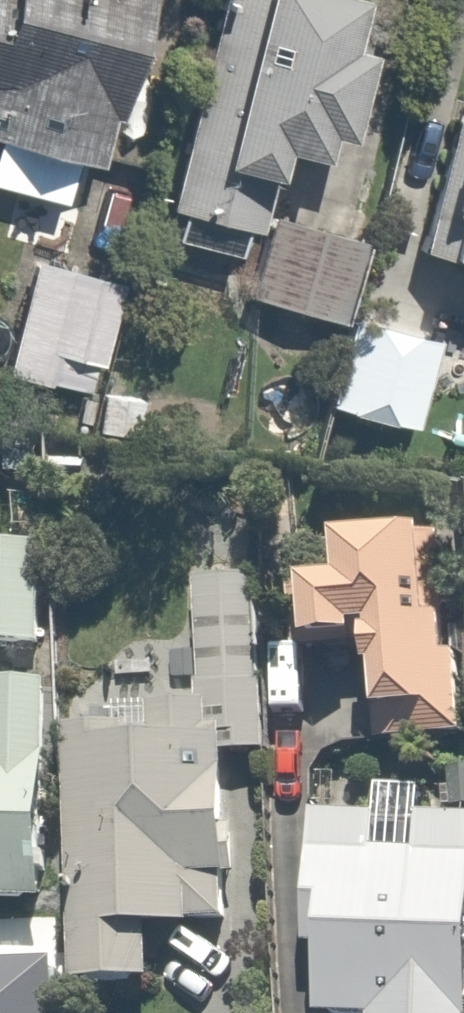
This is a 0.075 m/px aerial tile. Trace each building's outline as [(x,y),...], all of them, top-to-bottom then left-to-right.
[(0,34),(0,140),(118,180),(178,0),(11,0),(0,34)] [(358,0),(291,0),(247,175),(300,188),(307,159),(348,169),(356,139),(379,145),(400,62),(374,56),(387,7),(358,0)] [(377,238),(275,215),(254,308),(356,330),(377,238)] [(146,290),(43,260),(10,377),(77,396),(86,363),(122,373),(146,290)] [(445,346),(367,329),(348,419),(426,436),(445,346)] [(166,408),(112,392),(101,429),(154,445),(166,408)] [(365,545),(368,591),(326,593),(331,662),(388,658),(395,748),(463,742),(463,628),(457,538),(365,545)] [(0,551),(0,651),(63,654),(68,554),(0,551)] [(215,707),(129,707),(129,729),(83,729),(82,993),(169,994),(169,946),(255,946),(256,763),(281,763),(281,582),(216,582),(215,707)] [(0,689),(0,911),(65,913),(72,691),(0,689)] [(323,820),(319,1012),(463,1012),(463,823),(323,820)]
